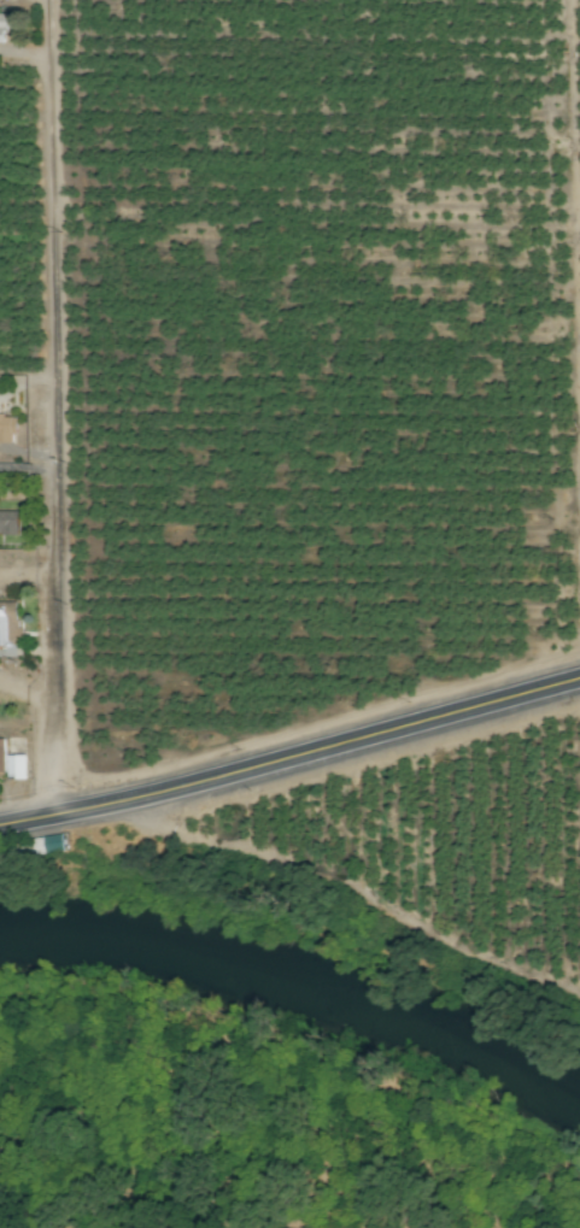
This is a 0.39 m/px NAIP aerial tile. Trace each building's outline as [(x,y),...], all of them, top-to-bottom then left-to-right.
[(3,42),(3,31),(17,31),(17,14),(0,13),(0,42),(3,42)] [(0,415),(0,442),(14,442),(15,415),(0,415)] [(18,531),(18,510),(0,510),(0,531),(18,531)] [(18,602),(0,602),(0,645),(19,645),(18,602)] [(6,755),(6,779),(25,778),(25,755),(6,755)] [(47,854),(67,850),(63,833),(44,837),(47,854)]
